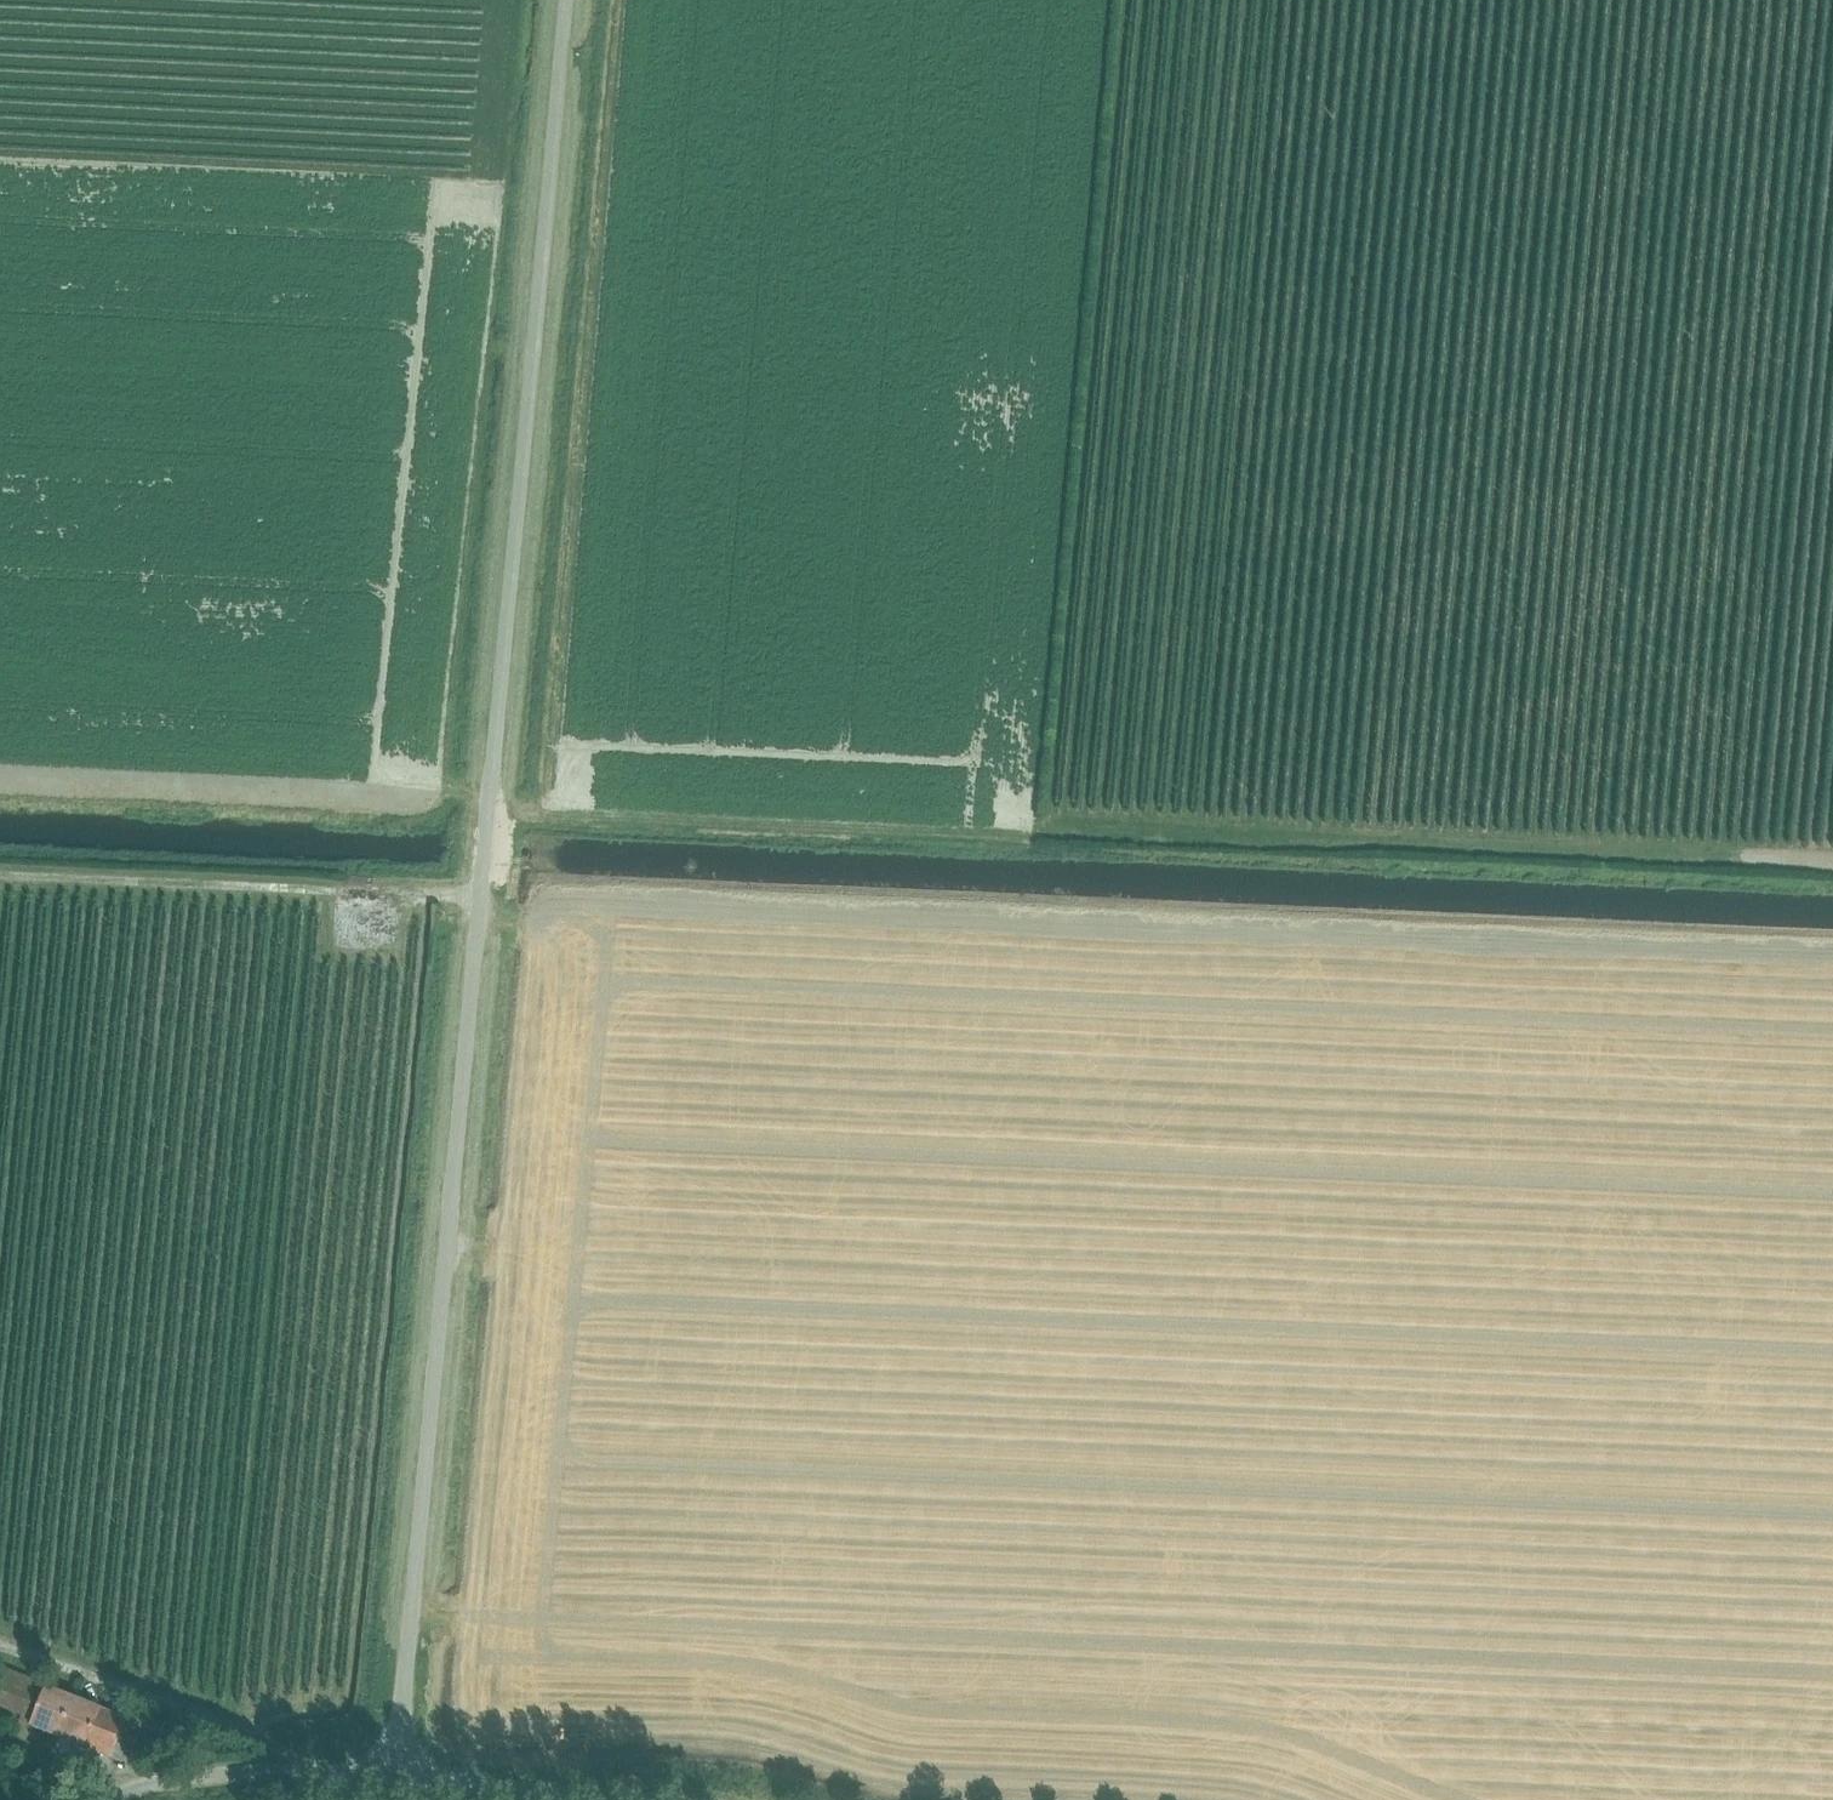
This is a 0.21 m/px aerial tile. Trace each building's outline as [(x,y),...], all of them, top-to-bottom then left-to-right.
[(72,1702),(45,1691),(1,1673),(0,1676),(0,1703),(35,1717),(30,1730),(55,1740),(72,1702)] [(141,1729),(72,1702),(55,1740),(122,1766),(125,1768),(141,1729)]
